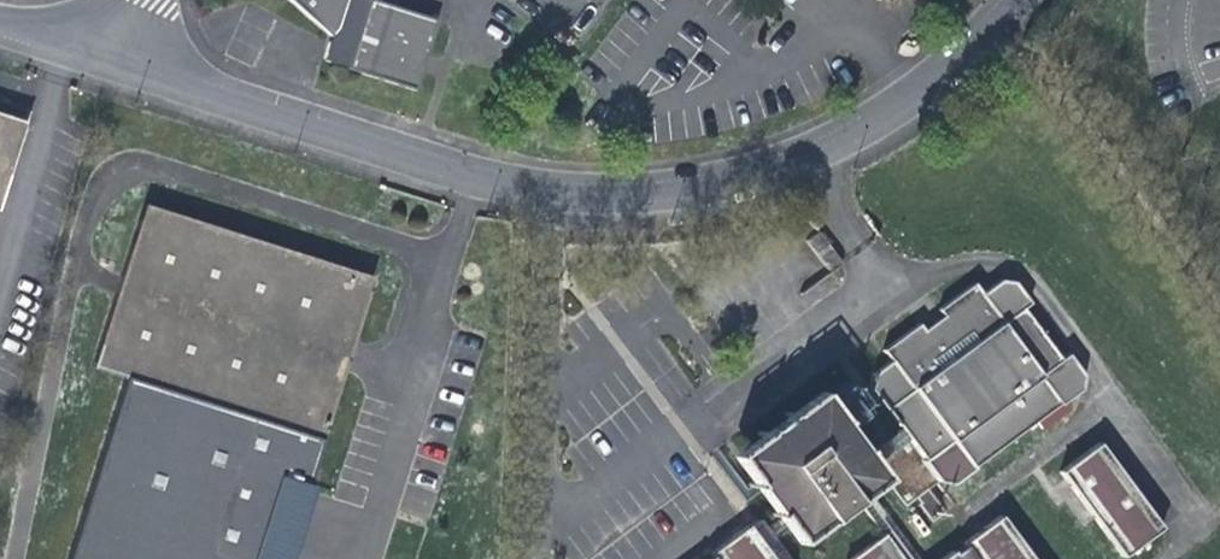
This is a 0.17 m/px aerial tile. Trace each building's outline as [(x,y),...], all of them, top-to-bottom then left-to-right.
[(358,0),(292,0),(329,33),(358,0)] [(329,33),(326,46),(324,60),(413,87),(418,69),(421,58),(431,18),(375,0),(358,0),(329,33)] [(10,177),(29,121),(33,109),(1,100),(3,94),(0,93),(0,209),(10,177)] [(96,366),(328,439),(352,358),(361,329),(377,279),(249,240),(145,209),(119,292),(96,366)] [(926,333),(920,328),(885,355),(892,366),(876,378),(872,389),(903,431),(908,437),(912,443),(940,483),(944,488),(956,489),(1086,394),(1087,377),(1074,358),(1063,365),(1025,313),(1034,307),(1015,284),(1003,282),(984,298),(978,286),(942,313),(946,319),(926,333)] [(125,380),(70,558),(261,558),(282,493),(311,502),(330,443),(125,380)] [(773,427),(733,456),(778,519),(787,531),(806,557),(865,514),(872,509),(880,504),(911,481),(885,445),(838,380),(773,427)] [(1064,480),(1081,504),(1095,523),(1103,533),(1122,558),(1132,558),(1165,535),(1142,505),(1120,476),(1102,453),(1064,480)] [(1015,538),(1003,522),(954,558),(1031,558),(1015,538)] [(751,533),(719,556),(714,558),(770,558),(754,537),(751,533)] [(860,558),(900,558),(886,540),(860,558)]
